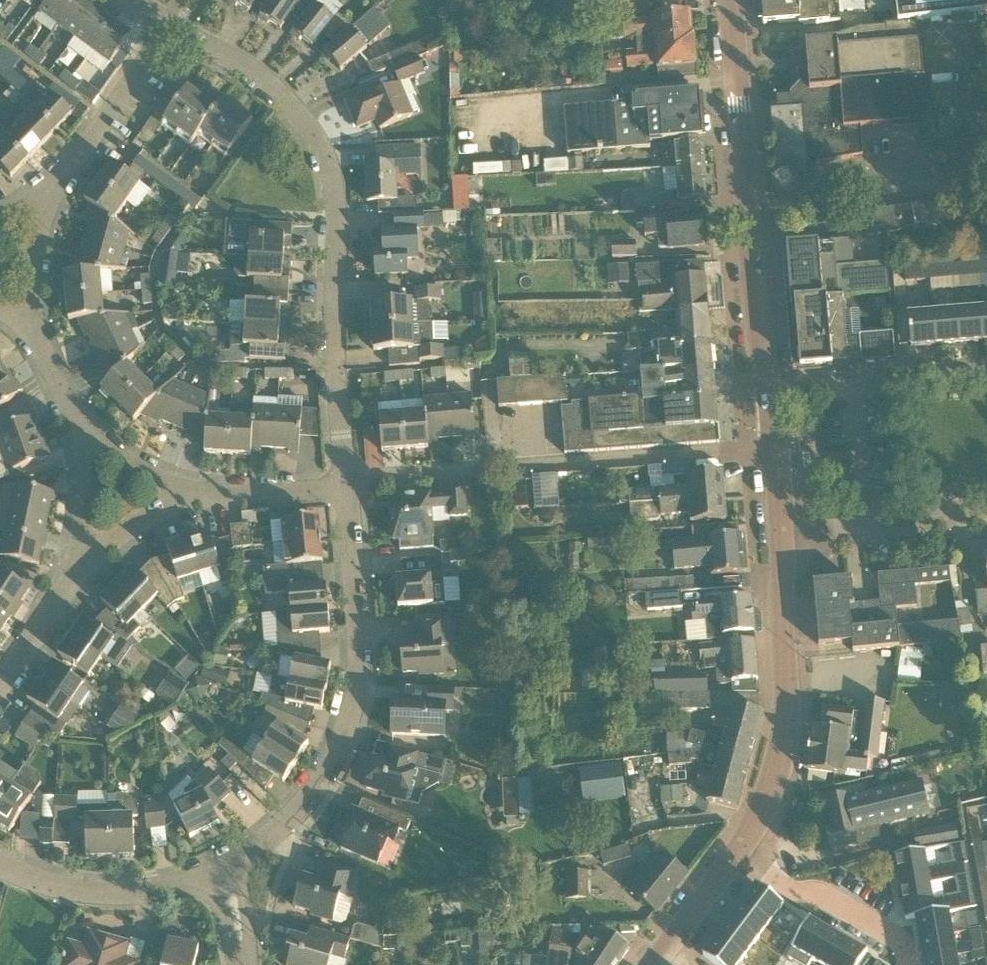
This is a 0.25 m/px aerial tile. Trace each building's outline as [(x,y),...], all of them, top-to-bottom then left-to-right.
[(76,0),(48,0),(40,11),(58,25),(76,0)] [(58,25),(75,37),(96,9),(83,0),(76,0),(58,25)] [(226,1),(231,4),(232,3),(236,5),(237,3),(248,11),(256,0),(227,0),(226,1)] [(268,3),(258,18),(263,22),(264,20),(268,23),(269,21),(280,29),(291,14),(301,21),(316,3),(318,0),(271,0),(268,3)] [(630,6),(630,0),(542,0),(543,13),(574,10),(622,6),(630,6)] [(763,24),(799,21),(799,25),(829,22),(829,21),(840,21),(838,2),(851,2),(851,0),(761,0),(763,24)] [(898,22),(986,11),(986,0),(895,0),(898,22)] [(355,26),(338,13),(334,18),(316,3),(301,21),(290,34),(295,38),(296,36),(300,39),(301,38),(312,46),(323,32),(335,42),(352,28),(355,26)] [(638,50),(694,45),(694,36),(692,36),(690,13),(670,14),(654,16),(654,19),(623,22),(622,6),(574,10),(575,21),(612,19),(614,39),(637,36),(638,50)] [(92,50),(113,22),(96,9),(75,37),(92,50)] [(335,42),(322,54),(326,59),(327,57),(330,61),(332,60),(340,70),(356,57),(368,47),(368,46),(390,28),(375,9),(355,26),(352,28),(335,42)] [(918,39),(916,21),(896,23),(885,24),(885,26),(859,28),(836,35),(836,41),(805,43),(809,90),(803,91),(795,100),(795,108),(770,110),(776,177),(771,179),(780,196),(797,187),(794,182),(809,181),(806,155),(814,154),(815,164),(863,155),(860,126),(891,124),(891,129),(933,125),(929,74),(923,75),(920,39),(918,39)] [(92,50),(94,52),(110,64),(131,35),(113,22),(92,50)] [(373,75),(397,65),(418,57),(413,45),(392,53),(368,63),(373,75)] [(638,50),(626,52),(628,68),(657,65),(659,81),(677,80),(697,78),(696,65),(694,45),(638,50)] [(24,54),(32,60),(38,52),(30,46),(24,54)] [(45,57),(38,52),(32,60),(39,65),(45,57)] [(409,79),(425,72),(418,57),(393,68),(399,84),(368,97),(366,93),(345,101),(356,128),(376,119),(380,129),(398,121),(419,112),(413,96),(416,95),(409,79)] [(595,81),(596,86),(623,84),(621,61),(594,63),(595,81)] [(72,77),(64,72),(58,80),(66,86),(72,77)] [(66,86),(74,91),(93,104),(101,93),(74,74),(72,77),(66,86)] [(27,114),(18,123),(41,145),(56,130),(21,97),(12,87),(4,96),(14,105),(16,103),(27,114)] [(216,108),(188,88),(161,125),(189,145),(196,136),(216,108)] [(28,90),(21,97),(56,130),(72,114),(49,92),(39,101),(28,90)] [(649,141),(702,137),(699,91),(612,98),(613,103),(564,108),(567,153),(649,146),(649,141)] [(196,136),(210,145),(226,157),(252,120),(223,99),(216,108),(196,136)] [(9,132),(0,124),(0,135),(26,161),(41,145),(18,123),(9,132)] [(11,177),(26,161),(0,135),(0,167),(11,177)] [(705,169),(703,139),(674,142),(677,171),(705,169)] [(394,213),(417,212),(417,198),(397,199),(396,175),(422,174),(420,146),(396,147),(376,148),(376,164),(365,164),(367,201),(378,201),(379,214),(394,213)] [(146,160),(139,155),(133,163),(141,168),(146,160)] [(141,168),(149,174),(154,166),(146,160),(141,168)] [(98,181),(125,201),(139,182),(112,162),(98,181)] [(149,174),(156,180),(162,172),(154,166),(149,174)] [(677,171),(679,201),(708,199),(705,169),(677,171)] [(170,177),(168,176),(162,172),(156,180),(164,185),(170,177)] [(164,185),(172,191),(178,183),(170,177),(164,185)] [(469,209),(468,178),(453,178),(454,210),(469,209)] [(113,219),(125,201),(98,181),(84,200),(91,205),(113,219)] [(172,191),(180,196),(186,188),(178,183),(172,191)] [(188,202),(193,194),(186,188),(180,196),(188,202)] [(188,202),(190,204),(196,208),(201,200),(193,194),(188,202)] [(621,196),(622,212),(635,211),(635,208),(659,207),(659,194),(633,195),(621,196)] [(899,206),(858,213),(862,233),(862,236),(903,229),(903,228),(915,225),(927,222),(924,201),(909,204),(899,206)] [(85,240),(124,250),(129,231),(113,219),(91,205),(86,224),(89,225),(85,240)] [(668,248),(702,246),(700,218),(680,220),(674,221),(673,216),(652,218),(652,210),(636,212),(637,225),(644,225),(645,236),(667,234),(668,248)] [(423,212),(417,212),(394,213),(395,226),(382,227),(383,248),(374,248),(375,275),(395,273),(408,273),(407,259),(418,258),(417,229),(424,228),(423,212)] [(456,212),(445,212),(445,213),(445,223),(456,223),(456,212)] [(161,227),(169,233),(178,222),(170,216),(161,227)] [(250,235),(249,257),(283,259),(284,248),(291,248),(292,226),(258,224),(257,236),(250,235)] [(161,227),(153,239),(160,245),(169,233),(161,227)] [(179,251),(188,239),(178,231),(164,250),(179,251)] [(791,300),(793,300),(828,297),(842,295),(889,292),(887,262),(854,265),(852,239),(818,242),(818,241),(786,244),(786,247),(785,247),(789,297),(790,297),(791,300)] [(124,250),(85,240),(81,254),(78,253),(73,272),(99,270),(119,267),(124,250)] [(612,257),(636,257),(636,241),(612,241),(612,257)] [(164,250),(162,253),(158,278),(176,280),(180,253),(178,253),(179,251),(164,250)] [(247,291),(288,293),(290,271),(283,271),(283,259),(249,257),(235,257),(234,272),(237,277),(247,278),(247,291)] [(977,275),(986,274),(986,261),(976,262),(977,275)] [(631,262),(610,263),(611,280),(632,280),(631,262)] [(708,304),(707,297),(706,297),(705,276),(704,276),(703,262),(636,267),(638,282),(638,292),(641,292),(643,309),(675,307),(708,304)] [(954,277),(977,275),(976,262),(953,264),(954,277)] [(953,264),(929,266),(930,279),(954,277),(953,264)] [(929,266),(906,268),(907,281),(930,279),(929,266)] [(935,344),(933,313),(909,315),(907,281),(906,268),(893,269),(899,344),(910,344),(911,346),(935,344)] [(99,270),(73,272),(64,273),(66,296),(101,293),(99,270)] [(142,290),(152,290),(150,275),(148,275),(141,276),(142,290)] [(372,326),(427,324),(427,323),(430,323),(430,321),(433,318),(432,310),(429,307),(428,301),(440,300),(440,287),(416,288),(417,301),(411,301),(411,300),(371,302),(372,326)] [(142,290),(143,305),(153,304),(152,290),(142,290)] [(246,302),(245,324),(279,326),(280,315),(287,315),(288,293),(247,291),(246,291),(240,290),(239,302),(246,302)] [(103,314),(101,293),(66,296),(68,319),(77,319),(103,314)] [(842,295),(828,297),(793,300),(798,369),(816,367),(816,365),(832,364),(832,363),(848,362),(845,336),(842,295)] [(679,342),(679,344),(710,342),(709,322),(708,304),(675,307),(677,330),(651,333),(652,344),(679,342)] [(487,309),(475,310),(476,321),(487,320),(487,309)] [(956,311),(959,342),(983,340),(980,309),(956,311)] [(956,311),(933,313),(935,344),(959,342),(956,311)] [(138,329),(131,313),(122,313),(103,314),(77,319),(86,337),(88,335),(95,349),(138,329)] [(245,324),(232,324),(230,352),(220,352),(220,363),(246,363),(246,357),(249,357),(264,359),(284,360),(286,338),(279,338),(279,326),(245,324)] [(428,341),(427,324),(372,326),(373,350),(414,348),(413,341),(428,341)] [(107,382),(126,363),(138,348),(145,342),(138,329),(95,349),(101,362),(99,364),(107,382)] [(893,332),(859,334),(859,335),(861,361),(861,362),(895,359),(894,339),(893,332)] [(659,369),(681,367),(682,373),(713,371),(711,342),(710,342),(679,344),(679,342),(652,344),(651,333),(628,335),(629,351),(658,348),(659,369)] [(168,353),(175,345),(164,335),(158,343),(168,353)] [(168,353),(179,363),(186,356),(175,345),(168,353)] [(419,360),(443,359),(443,362),(459,361),(459,349),(443,350),(442,346),(419,347),(419,360)] [(479,360),(464,361),(464,370),(480,369),(479,360)] [(142,378),(126,363),(107,382),(101,388),(118,404),(142,378)] [(643,402),(715,396),(713,371),(682,373),(681,367),(659,369),(640,371),(642,397),(643,402)] [(233,376),(233,368),(219,368),(219,376),(233,376)] [(247,369),(233,368),(233,376),(247,377),(247,369)] [(430,377),(444,376),(444,368),(430,369),(430,377)] [(279,370),(274,370),(264,369),(264,378),(279,378),(279,370)] [(279,378),(294,378),(294,370),(279,370),(279,378)] [(399,371),(400,379),(413,378),(412,370),(399,371)] [(400,379),(399,371),(384,372),(384,381),(400,379)] [(0,379),(0,407),(19,393),(23,390),(19,384),(16,386),(7,374),(0,379)] [(158,394),(140,414),(159,422),(160,420),(172,425),(190,388),(193,382),(178,375),(172,381),(158,394)] [(567,401),(566,381),(565,376),(497,380),(499,407),(567,401)] [(142,378),(118,404),(134,420),(140,414),(158,394),(142,378)] [(205,442),(207,416),(209,391),(209,388),(193,382),(190,388),(172,425),(188,432),(186,434),(205,442)] [(227,454),(230,417),(230,410),(219,410),(220,392),(209,391),(207,416),(205,442),(204,452),(227,454)] [(451,437),(475,435),(472,395),(448,396),(451,437)] [(278,407),(274,448),(299,449),(302,409),(303,398),(279,396),(279,399),(278,407)] [(448,396),(423,398),(424,412),(425,412),(427,439),(451,437),(448,396)] [(642,397),(589,401),(571,403),(572,407),(561,408),(564,453),(719,442),(715,396),(643,402),(642,397)] [(251,418),(251,447),(274,448),(278,407),(279,399),(254,397),(253,406),(252,406),(251,418)] [(403,414),(406,449),(428,447),(427,439),(425,412),(424,412),(403,414)] [(403,414),(399,414),(379,416),(382,451),(406,449),(403,414)] [(0,418),(0,449),(1,451),(41,437),(36,423),(39,422),(36,415),(31,417),(6,425),(3,416),(0,418)] [(227,454),(250,455),(251,447),(251,418),(230,417),(227,454)] [(41,437),(1,451),(10,477),(10,479),(24,477),(21,467),(46,459),(51,457),(49,450),(46,451),(41,437)] [(561,471),(536,472),(537,507),(562,506),(561,471)] [(630,504),(640,503),(724,496),(722,472),(688,475),(689,486),(639,490),(629,491),(630,504)] [(527,499),(526,479),(502,481),(503,501),(504,509),(528,507),(527,499)] [(0,500),(0,507),(48,516),(53,492),(14,484),(14,485),(4,483),(0,500)] [(432,537),(433,537),(431,508),(448,507),(449,516),(466,515),(465,508),(464,488),(447,489),(447,494),(430,495),(430,494),(390,497),(393,540),(399,539),(400,550),(433,547),(432,537)] [(725,520),(724,496),(640,503),(630,504),(630,517),(634,520),(650,520),(661,519),(661,515),(691,513),(692,523),(725,520)] [(43,540),(48,516),(0,507),(0,531),(4,532),(43,540)] [(284,542),(320,540),(318,517),(282,520),(284,542)] [(252,546),(250,523),(230,525),(232,548),(252,546)] [(672,541),(674,565),(675,569),(710,566),(711,575),(744,572),(740,535),(739,535),(738,524),(722,526),(722,524),(692,527),(693,539),(672,541)] [(0,554),(0,556),(38,564),(43,540),(4,532),(0,554)] [(199,574),(218,569),(223,585),(234,583),(230,538),(217,541),(211,538),(209,532),(188,539),(199,574)] [(151,560),(168,589),(175,602),(184,598),(178,581),(199,574),(188,539),(166,545),(169,555),(151,560)] [(262,580),(263,580),(304,576),(302,564),(322,562),(320,540),(284,542),(286,565),(261,567),(262,580)] [(450,563),(466,562),(466,550),(450,551),(450,563)] [(442,557),(421,558),(401,560),(402,576),(396,577),(398,607),(445,604),(442,557)] [(851,578),(813,581),(819,645),(852,642),(853,652),(963,641),(960,631),(958,620),(940,622),(897,626),(895,608),(917,606),(914,585),(933,583),(951,582),(950,576),(949,567),(877,573),(880,601),(854,603),(851,578)] [(115,584),(143,610),(158,594),(131,568),(115,584)] [(29,588),(13,577),(0,569),(0,598),(15,609),(29,588)] [(291,611),(328,609),(326,586),(305,587),(304,576),(263,580),(264,593),(289,592),(291,611)] [(646,594),(680,592),(685,592),(685,590),(693,590),(693,578),(625,581),(625,595),(646,594)] [(143,610),(115,584),(100,600),(108,608),(96,620),(113,632),(127,641),(128,641),(134,647),(138,643),(131,637),(139,628),(132,621),(143,610)] [(168,589),(159,599),(168,608),(175,602),(168,589)] [(977,606),(986,606),(986,591),(976,591),(977,606)] [(680,592),(646,594),(647,610),(682,607),(680,592)] [(726,640),(755,638),(751,596),(731,598),(719,599),(719,600),(690,603),(690,610),(691,610),(692,621),(705,620),(707,640),(726,638),(726,640)] [(2,629),(15,609),(0,598),(0,627),(2,629)] [(328,609),(291,611),(276,613),(279,647),(303,645),(302,634),(330,631),(328,609)] [(419,674),(439,673),(443,673),(441,646),(450,645),(448,615),(416,618),(417,639),(400,640),(403,672),(419,671),(419,674)] [(83,617),(70,636),(101,657),(117,667),(128,650),(113,640),(114,639),(99,629),(83,617)] [(226,618),(216,620),(219,631),(229,628),(226,618)] [(89,676),(101,657),(70,636),(58,655),(74,666),(89,676)] [(726,640),(727,643),(699,645),(699,646),(700,659),(704,659),(704,669),(715,668),(717,685),(731,684),(731,682),(759,679),(755,638),(726,640)] [(277,677),(326,686),(331,665),(304,659),(303,645),(279,647),(279,656),(282,656),(277,677)] [(188,656),(175,671),(186,682),(200,667),(188,656)] [(40,681),(79,708),(80,709),(92,694),(91,690),(83,685),(83,683),(52,662),(40,681)] [(171,672),(155,694),(173,706),(176,704),(189,684),(171,672)] [(267,707),(291,717),(296,705),(322,709),(326,686),(277,677),(273,676),(269,696),(263,694),(259,703),(267,707)] [(655,676),(655,693),(668,693),(668,676),(655,676)] [(707,676),(693,676),(693,693),(707,693),(707,692),(707,676)] [(40,681),(27,699),(36,706),(29,715),(48,728),(60,736),(79,708),(40,681)] [(462,689),(430,688),(429,700),(393,698),(392,734),(444,736),(445,711),(452,711),(453,697),(462,697),(462,689)] [(501,691),(500,717),(512,718),(512,690),(501,691)] [(650,693),(650,695),(644,695),(644,711),(712,710),(711,693),(707,693),(693,693),(668,693),(655,693),(650,693)] [(877,759),(882,721),(884,701),(866,699),(864,714),(853,712),(853,710),(823,706),(821,728),(811,726),(805,770),(845,775),(846,770),(866,773),(868,758),(877,759)] [(757,737),(763,712),(732,704),(728,718),(715,714),(711,726),(726,729),(757,737)] [(144,720),(122,705),(107,726),(118,734),(144,720)] [(265,743),(296,763),(308,743),(286,729),(291,717),(267,707),(263,717),(260,719),(252,730),(252,732),(251,734),(265,743)] [(29,715),(28,716),(15,736),(32,747),(35,749),(48,728),(29,715)] [(688,744),(750,761),(757,737),(726,729),(723,739),(722,741),(709,737),(710,736),(692,731),(691,733),(688,744)] [(688,744),(691,733),(667,733),(667,751),(686,751),(688,744)] [(243,768),(252,759),(223,740),(219,745),(243,768)] [(384,796),(403,801),(407,802),(418,805),(421,794),(410,791),(413,778),(415,770),(440,776),(442,777),(446,763),(446,760),(418,753),(409,750),(390,745),(377,742),(372,758),(365,788),(384,792),(384,796)] [(284,782),(296,763),(265,743),(253,762),(284,782)] [(713,776),(744,785),(750,761),(688,744),(686,751),(667,751),(669,765),(690,764),(701,767),(701,765),(715,769),(713,776)] [(888,773),(907,768),(944,760),(941,751),(905,759),(886,763),(888,773)] [(237,763),(229,755),(221,763),(229,771),(237,763)] [(10,832),(20,815),(31,799),(41,782),(39,773),(24,764),(18,773),(16,776),(11,785),(0,802),(0,826),(10,832)] [(11,785),(16,776),(18,773),(5,764),(0,773),(0,802),(11,785)] [(620,764),(580,769),(584,802),(624,797),(620,764)] [(230,792),(217,777),(209,769),(184,791),(188,799),(174,806),(181,819),(190,837),(219,822),(212,809),(230,792)] [(713,776),(700,772),(697,784),(710,788),(707,801),(737,809),(744,785),(713,776)] [(515,779),(502,780),(503,794),(516,793),(515,779)] [(880,825),(930,814),(922,779),(846,796),(846,793),(827,797),(834,827),(826,829),(831,850),(851,846),(857,845),(883,839),(880,825)] [(865,781),(851,784),(853,791),(866,788),(865,781)] [(684,784),(663,785),(664,802),(685,801),(684,784)] [(108,806),(110,806),(110,816),(109,816),(110,856),(134,856),(134,817),(139,816),(138,806),(139,805),(137,802),(134,799),(127,795),(122,794),(117,794),(117,795),(108,796),(108,806)] [(144,804),(147,829),(166,827),(163,803),(162,794),(149,795),(150,803),(144,804)] [(54,821),(76,822),(76,819),(85,818),(86,837),(86,857),(110,856),(109,816),(110,816),(110,806),(108,806),(78,806),(78,797),(56,796),(55,799),(54,820),(54,821)] [(411,820),(398,814),(379,806),(374,817),(352,808),(342,830),(347,832),(341,848),(378,864),(387,841),(392,843),(398,829),(406,832),(411,820)] [(972,845),(982,844),(977,818),(968,820),(972,845)] [(54,821),(54,820),(41,819),(39,843),(52,844),(54,821)] [(955,824),(925,830),(929,848),(958,843),(955,824)] [(965,843),(965,842),(894,855),(895,858),(894,858),(892,858),(894,871),(896,870),(897,870),(898,874),(900,886),(900,888),(930,883),(952,879),(954,878),(971,875),(965,843)] [(982,844),(972,845),(977,870),(986,868),(986,843),(982,844)] [(656,912),(687,873),(663,854),(648,873),(638,865),(622,884),(656,912)] [(311,915),(332,921),(341,924),(346,921),(352,900),(348,898),(356,873),(325,864),(320,881),(303,876),(294,907),(312,912),(311,915)] [(986,892),(986,874),(986,868),(977,870),(981,893),(986,892)] [(565,872),(565,901),(590,901),(590,871),(565,872)] [(898,890),(900,902),(902,902),(903,905),(905,918),(906,920),(915,918),(949,912),(977,907),(971,875),(954,878),(957,894),(932,898),(931,891),(930,883),(900,888),(900,889),(898,890)] [(756,885),(743,903),(770,923),(783,905),(756,885)] [(743,903),(729,921),(756,941),(770,923),(743,903)] [(977,911),(965,914),(968,930),(980,927),(977,911)] [(949,912),(915,918),(919,939),(952,934),(949,912)] [(787,958),(800,964),(809,964),(811,960),(828,931),(809,920),(787,958)] [(729,921),(716,938),(743,959),(756,941),(729,921)] [(350,940),(381,949),(380,931),(358,924),(353,927),(350,940)] [(522,927),(508,928),(508,938),(522,937),(522,927)] [(331,956),(344,960),(350,939),(311,928),(307,939),(291,935),(287,949),(291,950),(287,964),(329,964),(331,956)] [(629,947),(602,930),(594,928),(585,928),(580,935),(585,939),(576,953),(584,959),(580,964),(617,964),(629,947)] [(474,949),(495,950),(496,929),(474,929),(474,949)] [(569,948),(572,932),(552,930),(548,956),(548,959),(524,955),(522,964),(570,964),(572,949),(569,948)] [(62,964),(139,964),(140,962),(125,958),(129,943),(88,931),(84,946),(69,942),(63,961),(62,964)] [(811,960),(820,964),(834,964),(847,942),(828,931),(811,960)] [(952,934),(919,939),(923,961),(956,955),(952,934)] [(703,956),(715,964),(738,964),(743,959),(716,938),(703,956)] [(199,945),(167,939),(162,964),(195,964),(199,945)] [(866,955),(867,953),(864,951),(847,942),(834,964),(860,964),(866,955)] [(972,952),(971,952),(973,961),(986,958),(984,950),(982,950),(972,952)] [(923,961),(923,964),(958,964),(956,955),(923,961)]
